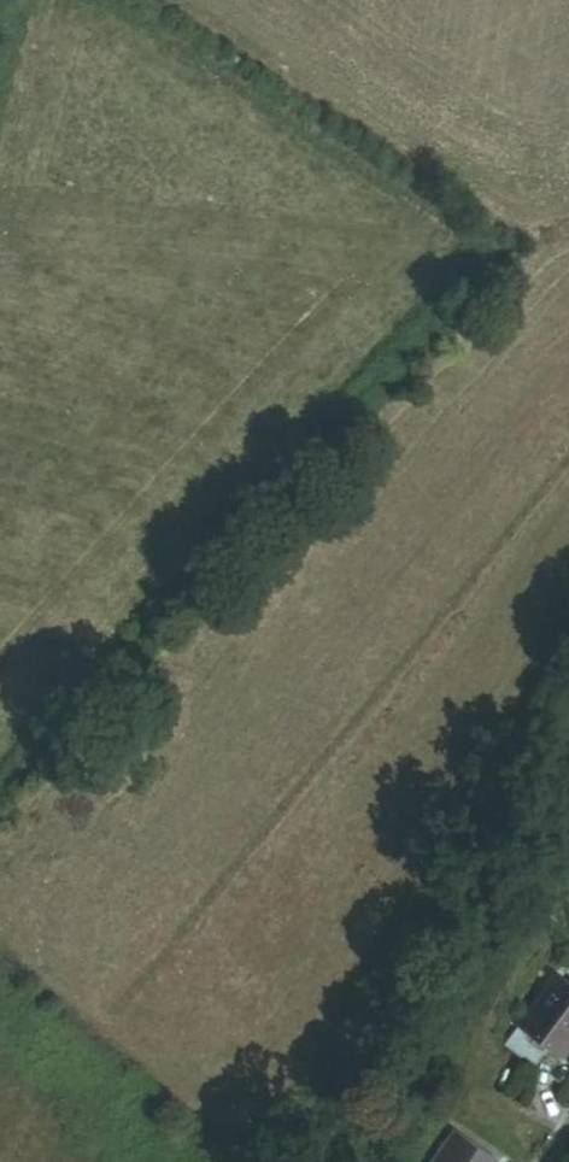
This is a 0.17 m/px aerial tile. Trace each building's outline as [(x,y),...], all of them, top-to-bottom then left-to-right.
[(568,1061),(568,976),(567,975),(513,1048),(542,1070),(556,1051),(568,1061)] [(460,1129),(437,1161),(505,1161),(460,1129)]
